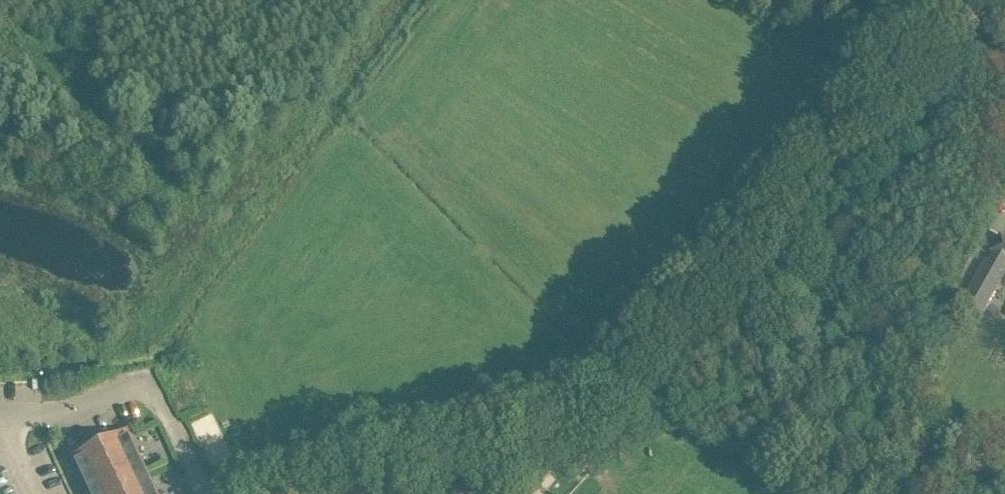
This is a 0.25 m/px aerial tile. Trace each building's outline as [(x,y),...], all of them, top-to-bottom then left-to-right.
[(962,302),(980,313),(1004,273),(1004,238),(1003,236),(989,261),(987,260),(962,302)] [(144,485),(150,482),(128,434),(74,459),(90,493),(148,493),(144,485)]
